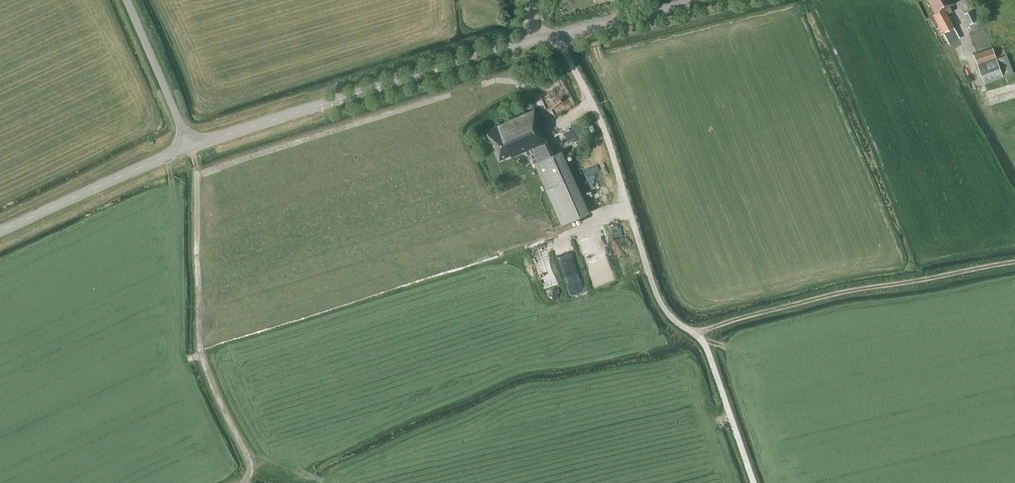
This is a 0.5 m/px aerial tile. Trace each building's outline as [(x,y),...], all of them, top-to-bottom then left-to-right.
[(935,12),(932,13),(948,42),(959,37),(947,13),(952,10),(950,5),(957,1),(956,0),(928,0),(935,12)] [(969,24),(977,20),(971,9),(964,13),(969,24)] [(984,26),(976,28),(978,34),(985,32),(984,26)] [(977,64),(996,57),(993,47),(973,54),(977,64)] [(1014,72),(1007,54),(997,58),(996,57),(977,65),(984,84),(1004,77),(1003,76),(1014,72)] [(554,153),(544,130),(545,130),(535,108),(486,130),(499,160),(510,155),(511,157),(525,151),(527,156),(534,153),(537,161),(534,162),(543,184),(545,189),(561,224),(590,212),(562,150),(554,153)] [(577,134),(587,130),(581,118),(572,123),(577,134)] [(565,279),(570,294),(587,289),(581,273),(565,279)]
